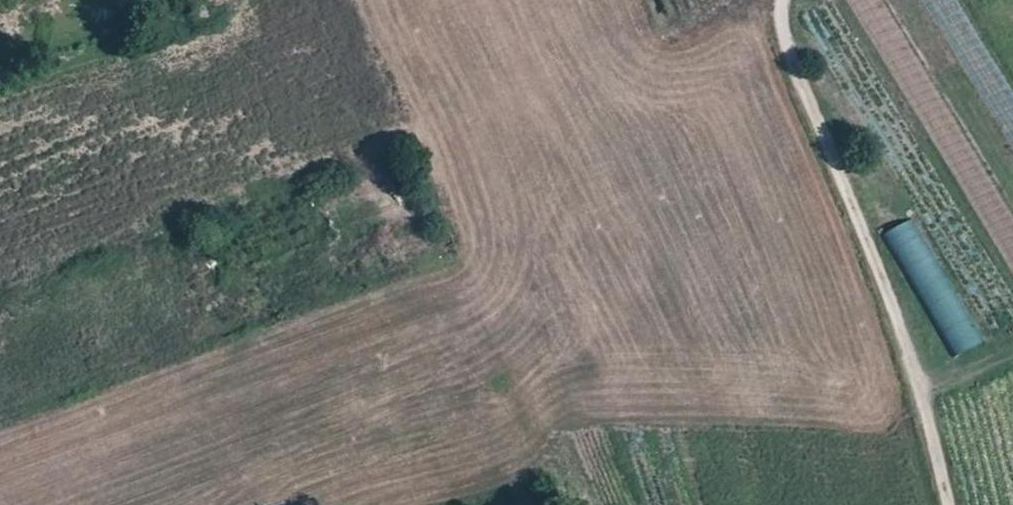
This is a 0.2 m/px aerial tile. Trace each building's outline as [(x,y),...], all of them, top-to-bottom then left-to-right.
[(197,20),(207,15),(203,3),(191,8),(197,20)] [(912,284),(954,358),(980,343),(938,269),(912,284)]
